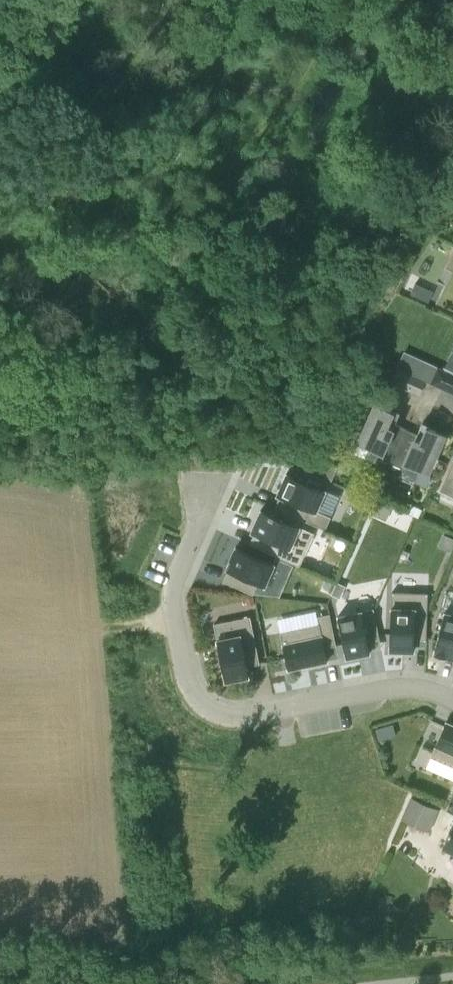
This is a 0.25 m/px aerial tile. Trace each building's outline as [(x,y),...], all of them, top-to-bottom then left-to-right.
[(433,291),(425,287),(415,283),(410,293),(419,297),(428,302),(433,291)] [(419,394),(426,379),(397,366),(391,381),(419,394)] [(439,367),(432,382),(452,392),(452,374),(439,367)] [(376,404),(357,447),(391,463),(406,428),(395,423),(399,414),(376,404)] [(406,428),(391,463),(404,468),(406,462),(428,472),(445,435),(422,425),(418,433),(406,428)] [(440,490),(452,495),(452,462),(440,490)] [(277,494),(280,496),(287,499),(282,510),(325,529),(331,517),(317,510),(326,490),(287,473),(277,494)] [(391,508),(374,501),(370,513),(386,520),(391,508)] [(424,506),(413,501),(409,511),(419,516),(424,506)] [(261,535),(256,546),(300,566),(314,533),(261,509),(251,531),(254,532),(261,535)] [(443,534),(438,546),(450,552),(452,546),(452,539),(443,534)] [(228,570),(235,573),(231,584),(253,594),(258,583),(265,586),(275,564),(236,547),(230,559),(225,568),(228,570)] [(346,586),(338,583),(332,594),(340,598),(346,586)] [(414,640),(426,641),(428,593),(392,592),(390,650),(414,651),(414,645),(414,640)] [(245,598),(246,605),(254,603),(253,596),(245,598)] [(339,616),(347,658),(371,653),(367,637),(379,635),(374,609),(339,616)] [(445,611),(434,653),(447,657),(447,656),(452,658),(452,614),(445,611)] [(288,669),(327,661),(325,648),(336,645),(330,614),(318,616),(319,624),(280,632),(288,669)] [(250,616),(214,624),(226,680),(249,676),(247,666),(260,663),(250,616)] [(446,722),(431,756),(452,766),(452,725),(446,722)] [(440,809),(429,804),(412,796),(401,819),(429,832),(440,809)] [(443,846),(452,850),(452,824),(443,846)]
